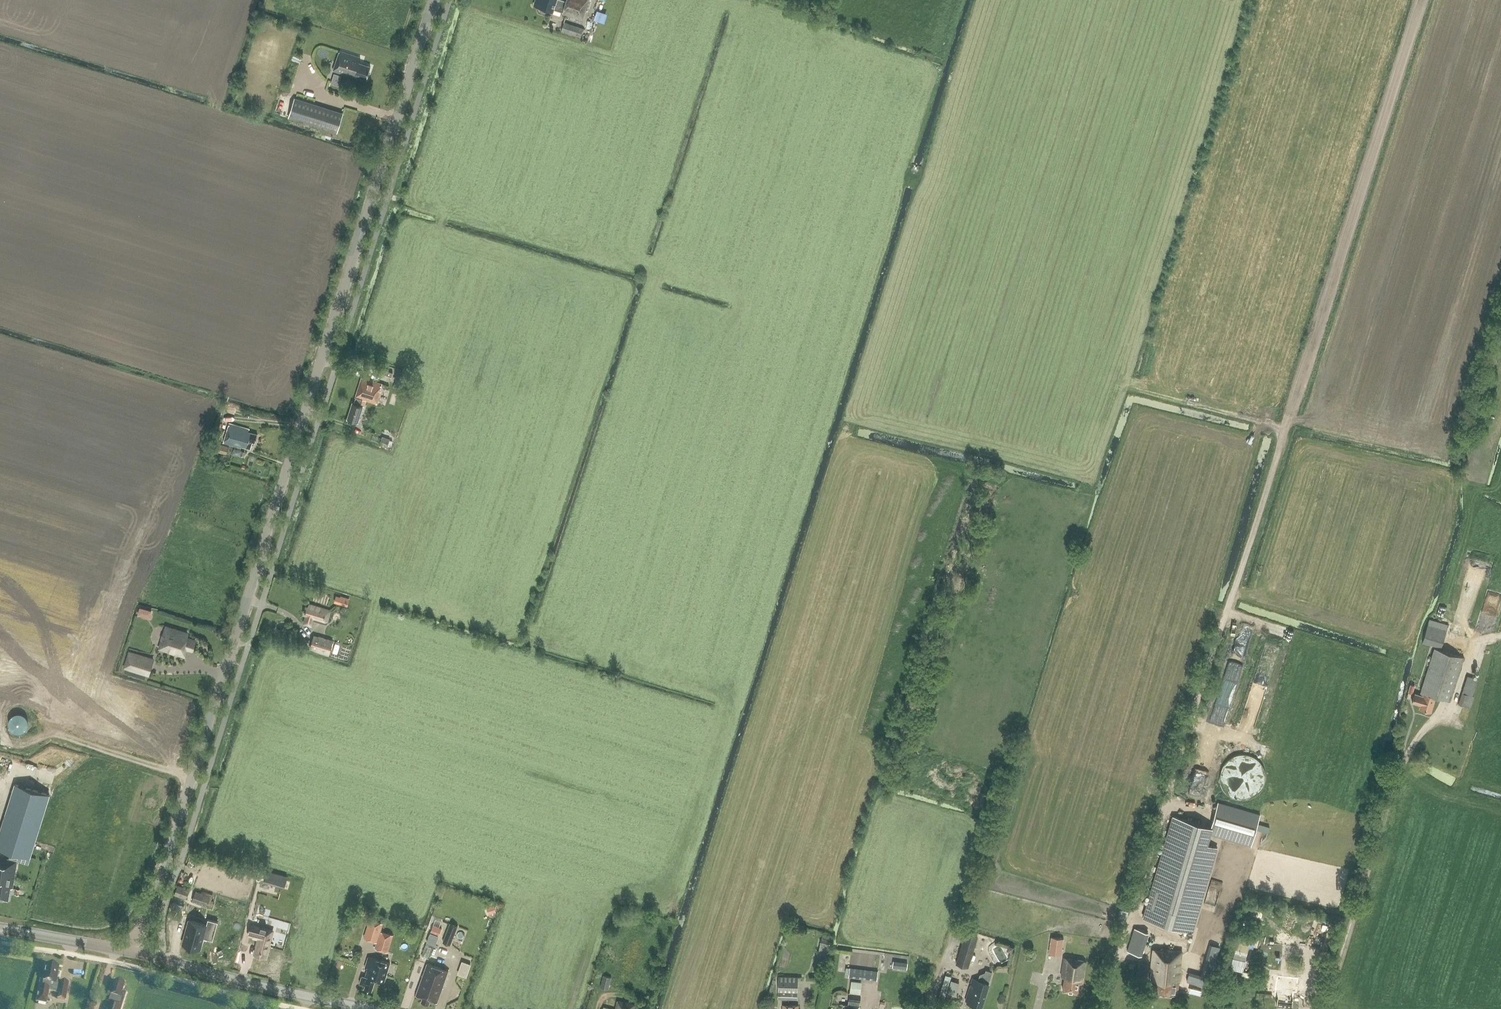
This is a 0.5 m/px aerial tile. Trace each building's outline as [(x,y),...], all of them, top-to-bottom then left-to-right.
[(534,5),(541,7),(540,10),(541,12),(544,13),(546,12),(547,9),(553,11),(553,9),(563,12),(562,14),(582,20),(589,0),(567,0),(566,3),(557,0),(536,0),(534,5)] [(581,38),(584,29),(564,22),(561,31),(581,38)] [(366,79),(371,67),(359,63),(360,58),(340,51),(333,71),(354,78),(354,76),(361,78),(361,77),(366,79)] [(337,132),(343,116),(294,100),(288,116),(337,132)] [(408,387),(410,380),(398,376),(396,384),(408,387)] [(377,403),(381,391),(379,391),(382,384),(362,377),(356,397),(354,403),(352,403),(347,419),(358,422),(365,400),(377,403)] [(235,414),(237,408),(227,405),(225,411),(235,414)] [(249,429),(229,423),(224,443),(241,448),(241,446),(250,449),(252,442),(255,443),(257,435),(248,432),(249,429)] [(226,454),(228,446),(215,442),(213,450),(226,454)] [(337,596),(335,603),(348,606),(350,598),(341,596),(341,597),(337,596)] [(150,617),(153,609),(139,605),(137,613),(150,617)] [(306,607),(304,614),(306,615),(303,624),(311,626),(313,620),(326,624),(330,611),(309,605),(308,607),(306,607)] [(1441,648),(1448,625),(1429,619),(1422,642),(1441,648)] [(190,632),(166,624),(158,649),(186,658),(188,651),(193,652),(197,639),(188,636),(190,632)] [(318,635),(314,634),(310,648),(314,649),(314,650),(329,655),(334,640),(319,635),(318,635)] [(1450,701),(1464,657),(1435,648),(1421,691),(1422,691),(1420,695),(1415,694),(1413,702),(1421,705),(1419,708),(1431,711),(1435,696),(1450,701)] [(155,658),(129,650),(123,668),(149,676),(155,658)] [(1233,653),(1221,694),(1233,697),(1245,657),(1233,653)] [(1271,678),(1274,666),(1267,664),(1268,660),(1263,658),(1259,674),(1271,678)] [(1467,675),(1458,704),(1471,708),(1474,696),(1473,696),(1478,679),(1467,675)] [(20,732),(23,731),(26,729),(27,727),(28,724),(28,720),(26,717),(24,714),(21,713),(18,713),(15,713),(13,714),(10,717),(9,720),(9,724),(9,726),(11,729),(13,731),(16,732),(20,732)] [(1222,769),(1221,773),(1220,778),(1221,783),(1222,787),(1225,791),(1228,794),(1232,797),(1236,799),(1240,800),(1245,800),(1250,799),(1254,797),(1258,795),(1261,791),(1264,788),(1265,783),(1266,779),(1266,774),(1265,770),(1263,765),(1260,762),(1256,759),(1252,756),(1248,755),(1243,754),(1239,755),(1234,756),(1230,758),(1227,761),(1224,765),(1222,769)] [(49,795),(15,784),(0,833),(0,847),(11,851),(8,860),(0,858),(0,898),(8,900),(10,888),(13,888),(17,861),(18,853),(30,857),(49,795)] [(1251,846),(1260,814),(1218,802),(1210,827),(1174,817),(1144,918),(1194,933),(1219,847),(1209,845),(1212,834),(1251,846)] [(286,888),(289,876),(268,870),(265,882),(286,888)] [(178,885),(175,895),(187,899),(190,889),(178,885)] [(206,906),(210,895),(196,890),(192,901),(206,906)] [(213,940),(218,922),(208,919),(207,925),(189,920),(183,944),(201,949),(204,938),(213,940)] [(370,919),(367,929),(380,932),(380,931),(383,923),(370,919)] [(452,945),(459,926),(451,923),(443,942),(452,945)] [(268,949),(273,930),(251,925),(248,935),(256,937),(256,935),(259,936),(258,939),(256,946),(257,946),(255,954),(265,957),(267,949),(268,949)] [(433,925),(431,931),(439,934),(442,928),(433,925)] [(1127,950),(1142,954),(1150,931),(1135,926),(1127,950)] [(388,952),(393,934),(380,931),(380,932),(375,948),(388,952)] [(978,936),(966,932),(956,964),(968,968),(978,936)] [(1051,937),(1050,945),(1056,946),(1055,954),(1061,955),(1063,939),(1051,937)] [(825,962),(830,942),(821,940),(817,960),(825,962)] [(1219,946),(1210,943),(1207,952),(1217,955),(1219,946)] [(1182,951),(1162,948),(1161,950),(1153,949),(1150,980),(1151,980),(1150,991),(1177,994),(1180,964),(1187,965),(1188,955),(1182,954),(1182,951)] [(781,970),(787,972),(792,957),(786,955),(781,970)] [(384,983),(390,963),(368,957),(365,967),(365,968),(369,969),(368,973),(367,972),(365,977),(362,976),(360,984),(365,985),(364,989),(372,991),(375,980),(384,983)] [(1243,971),(1246,960),(1233,957),(1230,968),(1243,971)] [(1082,984),(1085,961),(1064,958),(1062,977),(1064,978),(1063,990),(1078,992),(1079,984),(1082,984)] [(437,1003),(448,971),(427,963),(416,996),(422,998),(421,1001),(429,1004),(430,1001),(437,1003)] [(466,977),(470,968),(461,965),(457,974),(466,977)] [(55,985),(58,969),(46,967),(45,975),(44,974),(43,982),(40,982),(36,1004),(46,1005),(48,993),(58,995),(57,1000),(65,1001),(68,985),(60,983),(60,985),(55,985)] [(878,981),(879,971),(851,968),(850,978),(878,981)] [(986,970),(984,976),(981,975),(979,981),(972,979),(966,1000),(967,1001),(971,1004),(981,1007),(989,984),(988,983),(992,972),(986,970)] [(1189,971),(1187,981),(1201,984),(1203,975),(1189,971)] [(957,994),(960,981),(951,979),(952,975),(945,973),(941,990),(957,994)] [(601,987),(609,989),(612,977),(603,975),(601,987)] [(798,1000),(799,977),(780,976),(779,1000),(798,1000)] [(1296,993),(1298,981),(1291,980),(1291,979),(1277,978),(1275,995),(1278,996),(1277,1005),(1292,1007),(1293,993),(1296,993)] [(852,979),(851,991),(862,992),(862,980),(852,979)] [(124,986),(114,983),(112,990),(111,990),(107,1003),(110,1004),(108,1008),(121,1008),(125,994),(121,993),(124,986)] [(861,994),(850,993),(849,1001),(851,1001),(851,1006),(843,1005),(843,1008),(859,1008),(860,1007),(857,1006),(858,1002),(860,1002),(861,994)] [(635,1005),(617,1001),(615,1008),(634,1008),(635,1005)]
